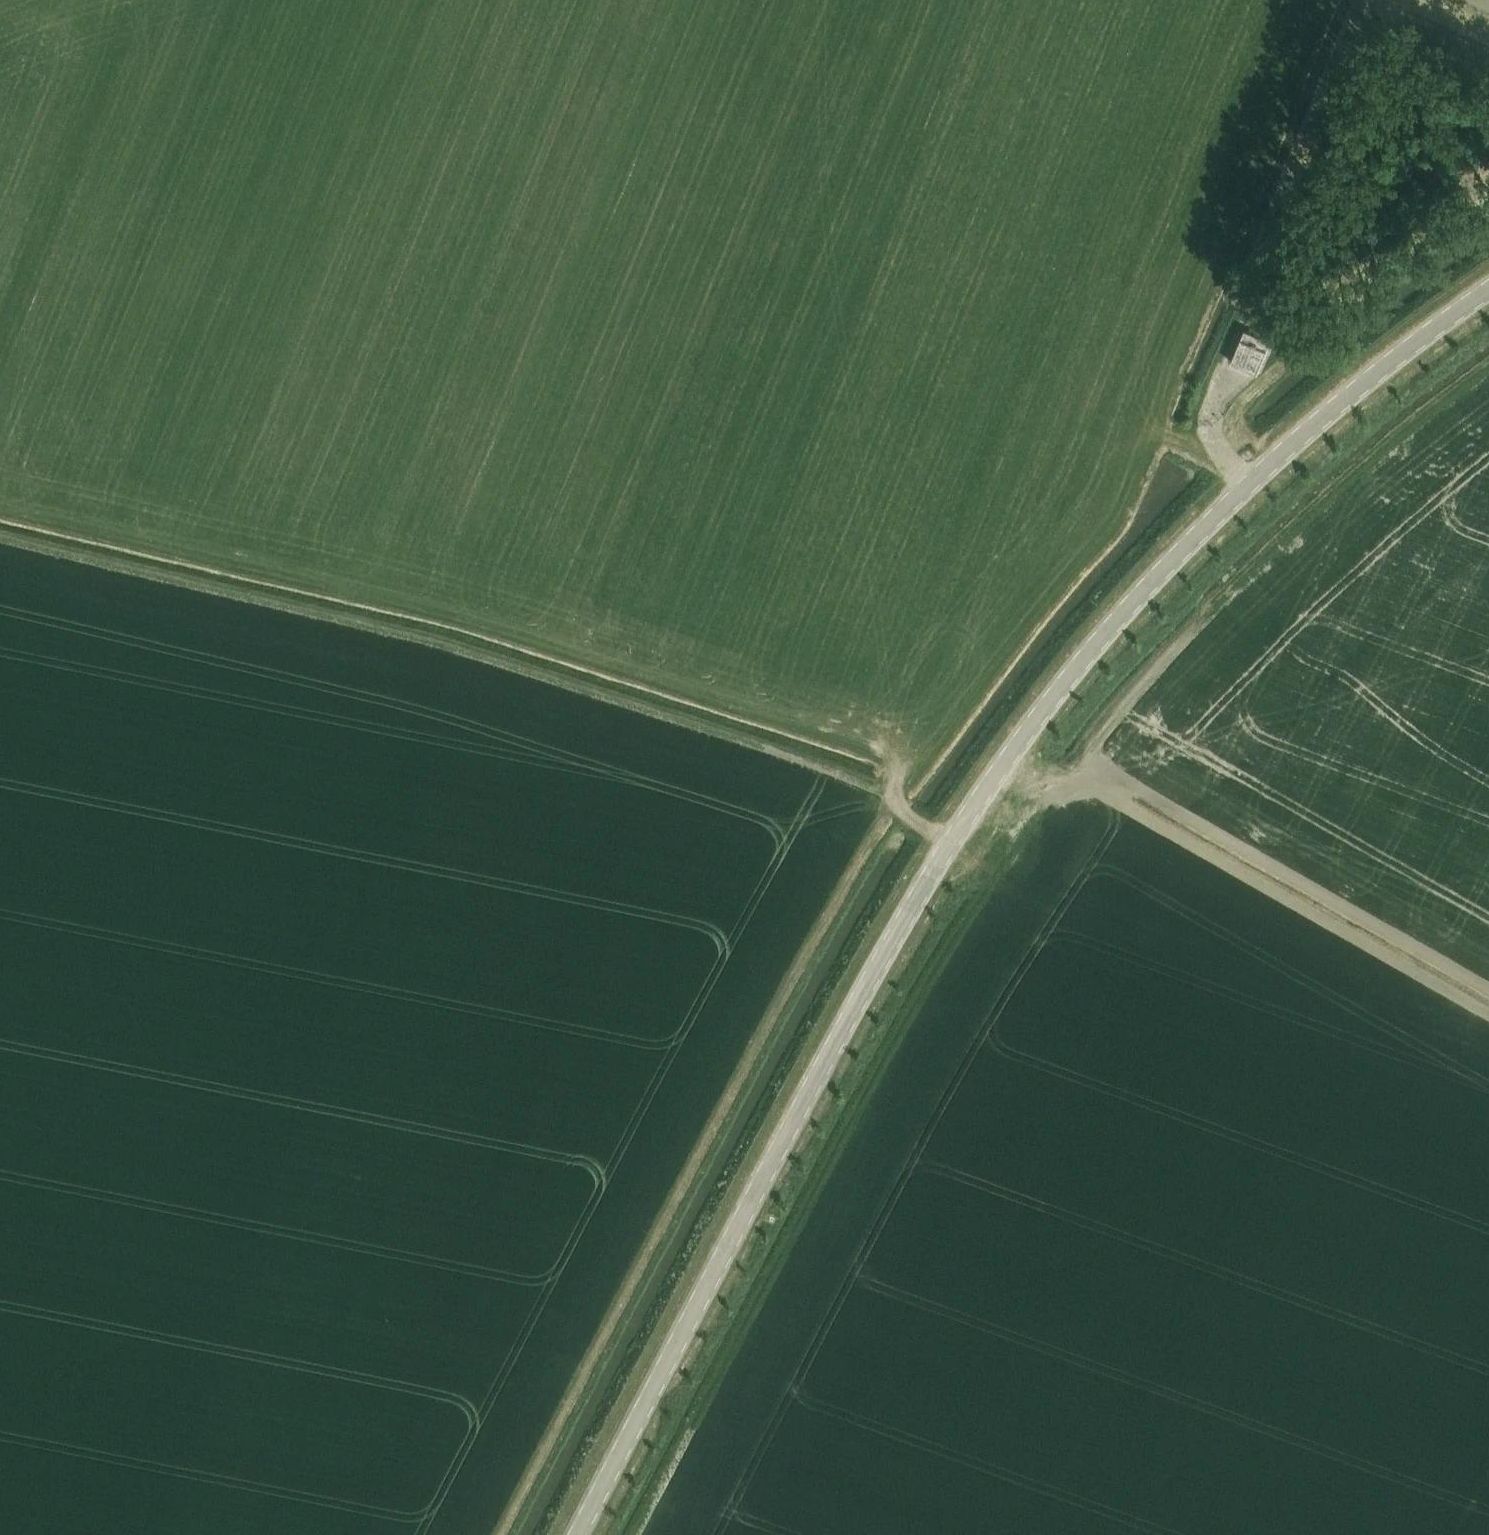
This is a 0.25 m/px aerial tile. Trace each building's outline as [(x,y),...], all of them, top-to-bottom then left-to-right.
[(1271,340),(1246,330),(1232,362),(1257,372),(1271,340)]
